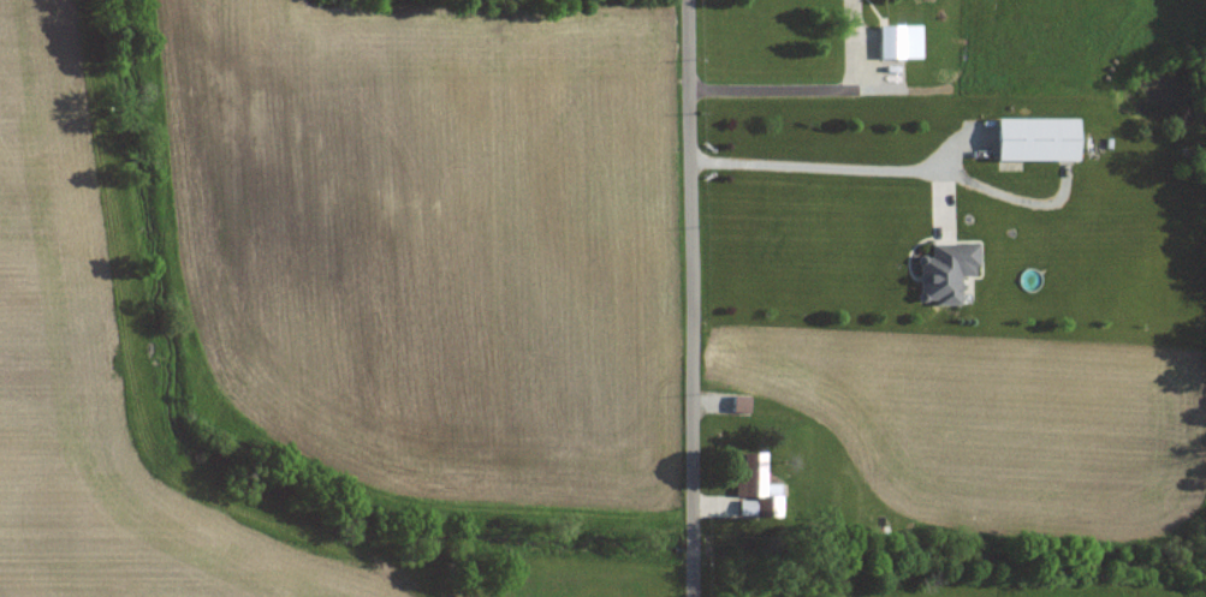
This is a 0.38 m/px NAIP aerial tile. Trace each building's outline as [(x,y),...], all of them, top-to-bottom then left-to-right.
[(907,58),(907,26),(881,26),(881,58),(907,58)] [(998,161),(1080,161),(1080,119),(998,119),(998,161)] [(920,257),(921,305),(963,304),(962,277),(979,277),(979,243),(931,244),(931,257),(920,257)] [(767,495),(768,453),(744,453),(744,499),(741,499),(741,517),(783,517),(783,495),(767,495)]
